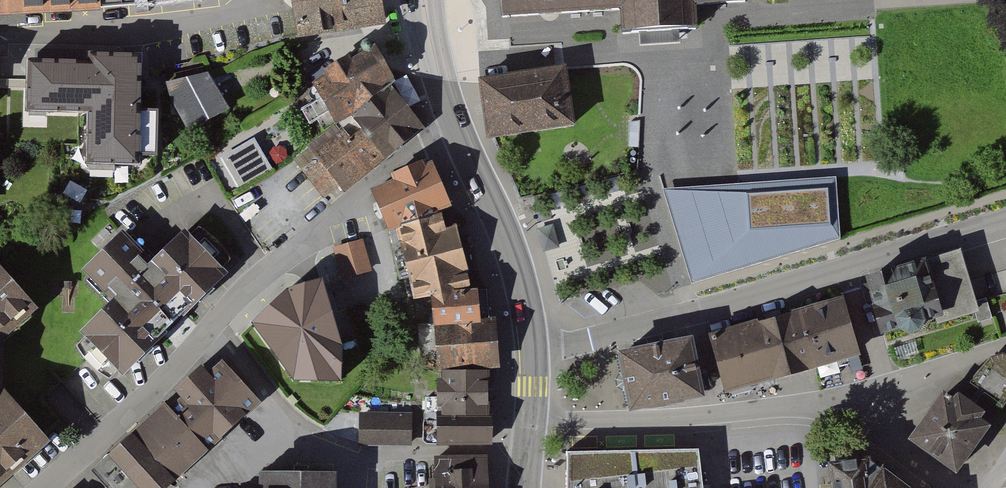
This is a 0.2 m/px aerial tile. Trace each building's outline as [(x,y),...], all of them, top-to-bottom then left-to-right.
[(94,0),(0,0),(0,19),(94,14),(94,1),(94,0)] [(298,35),(381,22),(378,0),(293,0),(298,35)] [(619,10),(621,32),(693,27),(691,3),(737,0),(498,0),(500,17),(619,10)] [(393,83),(369,40),(361,45),(364,52),(329,73),(318,85),(323,97),(301,109),(310,125),(317,121),(325,134),(388,86),(393,83)] [(36,114),(37,153),(67,152),(67,115),(93,115),(93,128),(132,128),(132,74),(63,74),(63,59),(0,59),(0,114),(36,114)] [(205,72),(165,84),(190,132),(228,109),(205,72)] [(482,87),(490,143),(575,131),(566,74),(482,87)] [(308,147),(317,159),(303,170),(324,196),(339,185),(344,191),(384,157),(386,158),(422,128),(388,86),(325,134),(308,147)] [(252,139),(218,159),(238,192),(272,172),(252,139)] [(448,204),(432,165),(425,168),(422,163),(393,176),(396,182),(373,192),(389,228),(397,226),(440,214),(439,208),(448,204)] [(665,193),(692,283),(840,238),(837,180),(665,193)] [(443,230),(440,214),(397,226),(403,250),(395,253),(400,279),(410,277),(416,298),(433,296),(467,292),(451,229),(443,230)] [(535,228),(543,250),(558,245),(551,223),(535,228)] [(105,307),(76,334),(115,376),(224,274),(180,229),(146,261),(120,234),(75,275),(105,307)] [(361,241),(336,248),(344,277),(369,270),(361,241)] [(957,252),(870,279),(878,307),(876,308),(882,331),(899,326),(900,327),(909,332),(918,329),(922,321),(922,319),(937,314),(939,320),(974,310),(957,252)] [(52,443),(7,392),(9,344),(42,312),(0,266),(0,486),(52,443)] [(322,288),(287,299),(251,333),(276,369),(307,416),(344,393),(342,356),(334,325),(322,288)] [(467,292),(433,296),(435,323),(488,320),(486,290),(467,292)] [(707,333),(724,389),(859,350),(842,294),(707,333)] [(444,373),(486,372),(486,366),(495,365),(494,335),(491,320),(488,320),(435,323),(417,324),(418,343),(424,343),(425,350),(435,350),(437,372),(444,373)] [(630,411),(703,396),(691,340),(619,354),(630,411)] [(970,384),(1000,405),(1005,394),(1005,356),(1004,355),(991,358),(970,384)] [(101,459),(128,487),(166,487),(256,404),(219,364),(204,377),(197,370),(101,459)] [(427,398),(426,413),(486,413),(486,372),(444,373),(444,381),(438,382),(439,398),(427,398)] [(944,397),(943,396),(912,439),(956,470),(986,426),(976,419),(980,413),(958,397),(954,403),(949,400),(951,397),(946,394),(944,397)] [(428,443),(485,443),(486,413),(426,413),(426,441),(428,443)] [(408,417),(363,417),(362,443),(408,444),(408,417)] [(698,452),(567,454),(567,487),(703,487),(698,452)] [(435,459),(436,487),(488,487),(486,458),(435,459)] [(831,465),(834,487),(905,487),(884,471),(882,473),(868,462),(867,459),(831,465)] [(329,475),(252,477),(252,487),(330,487),(329,475)]
